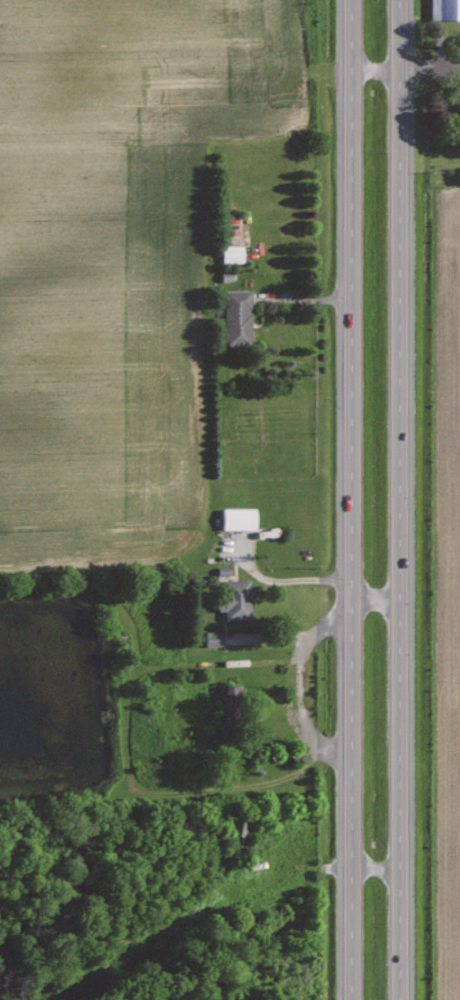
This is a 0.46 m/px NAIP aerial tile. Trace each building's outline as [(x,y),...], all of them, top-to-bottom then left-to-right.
[(431,19),(459,20),(459,0),(432,0),(431,19)] [(223,259),(243,258),(242,245),(222,245),(223,259)] [(252,289),(225,289),(223,343),(251,344),(252,289)] [(223,528),(256,528),(256,507),(223,507),(223,528)] [(225,619),(251,618),(250,578),(223,579),(223,598),(218,598),(218,610),(224,610),(225,619)] [(218,684),(218,719),(234,718),(233,700),(242,700),(242,683),(218,684)]
